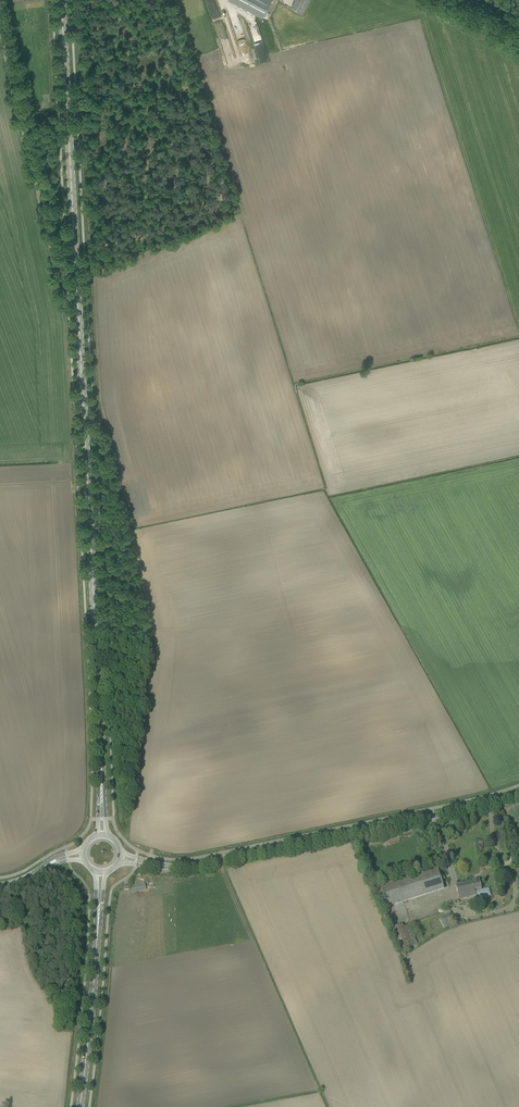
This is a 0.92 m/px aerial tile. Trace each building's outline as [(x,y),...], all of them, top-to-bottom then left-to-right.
[(206,1),(213,17),(219,14),(214,0),(209,0),(206,1)] [(262,19),(273,0),(229,0),(228,1),(262,19)] [(293,7),(304,13),(311,0),(296,0),(293,7)] [(265,48),(258,50),(260,62),(268,60),(265,48)] [(437,868),(380,886),(387,907),(444,889),(441,881),(440,877),(437,868)] [(456,885),(459,899),(476,896),(476,895),(477,895),(478,898),(487,895),(487,894),(487,893),(486,889),(485,890),(482,890),(482,889),(479,880),(456,885)] [(134,893),(147,890),(146,881),(132,884),(134,893)] [(439,919),(445,927),(455,920),(451,912),(439,919)] [(392,929),(401,951),(418,944),(410,925),(404,927),(403,925),(392,929)]
